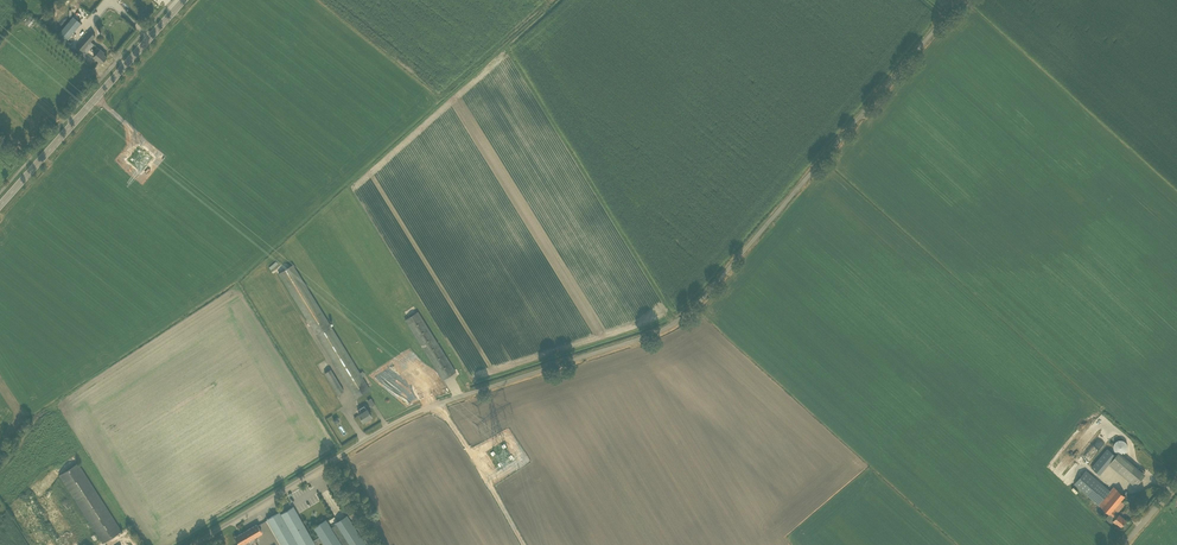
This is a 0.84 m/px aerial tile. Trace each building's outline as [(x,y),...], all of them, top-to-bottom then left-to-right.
[(59,33),(62,36),(67,40),(100,0),(86,0),(59,33)] [(29,26),(35,20),(31,15),(24,21),(29,26)] [(119,18),(115,15),(110,21),(114,25),(119,18)] [(90,30),(76,46),(82,50),(95,35),(90,30)] [(94,56),(97,59),(101,63),(107,57),(103,53),(104,52),(97,47),(95,50),(98,52),(94,56)] [(293,264),(279,272),(278,273),(311,325),(356,399),(370,390),(293,264)] [(456,372),(418,311),(405,319),(443,380),(456,372)] [(344,391),(341,386),(330,369),(325,373),(338,394),(344,391)] [(362,412),(359,414),(363,422),(372,417),(367,409),(366,409),(364,405),(359,408),(362,412)] [(1124,453),(1125,452),(1126,451),(1127,451),(1127,450),(1128,449),(1128,448),(1128,446),(1128,445),(1128,444),(1127,443),(1127,442),(1126,442),(1125,441),(1124,440),(1123,440),(1122,439),(1121,439),(1120,439),(1119,439),(1118,440),(1116,440),(1115,441),(1114,443),(1114,444),(1113,445),(1113,447),(1113,449),(1114,450),(1115,451),(1116,452),(1117,453),(1118,454),(1119,454),(1120,454),(1121,454),(1122,454),(1124,453)] [(1094,443),(1082,457),(1088,462),(1100,448),(1094,443)] [(1116,456),(1108,449),(1092,467),(1100,474),(1110,463),(1134,485),(1135,486),(1143,477),(1117,454),(1116,456)] [(102,543),(120,532),(79,463),(61,474),(102,543)] [(1106,518),(1111,523),(1113,521),(1117,524),(1117,523),(1121,526),(1127,520),(1119,514),(1118,515),(1117,514),(1125,504),(1121,500),(1125,496),(1114,486),(1110,491),(1087,469),(1075,483),(1109,514),(1106,518)] [(49,491),(35,500),(63,544),(82,544),(49,491)] [(322,540),(325,544),(369,544),(365,538),(363,540),(347,516),(335,524),(335,525),(331,528),(326,520),(314,528),(319,537),(313,540),(294,506),(281,514),(280,512),(268,519),(267,518),(267,519),(281,544),(316,544),(315,544),(322,540)] [(240,544),(250,544),(259,540),(257,536),(262,533),(257,524),(235,537),(240,544)]
